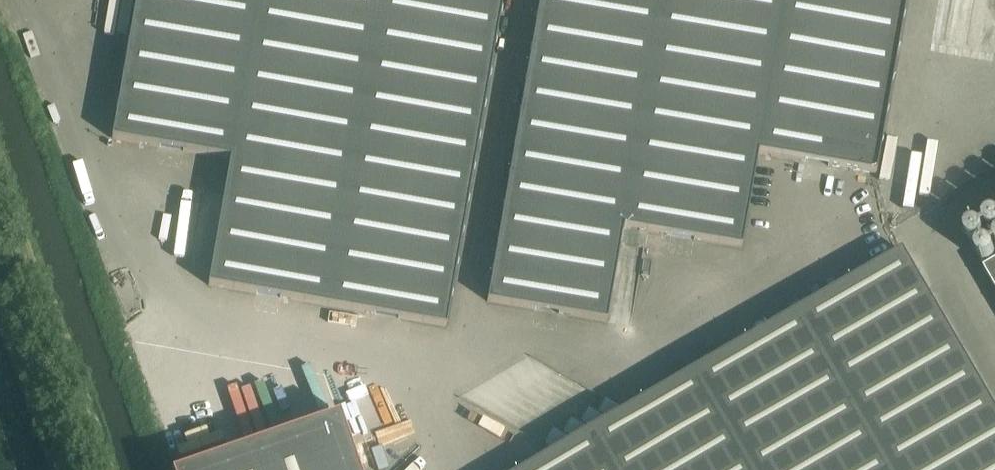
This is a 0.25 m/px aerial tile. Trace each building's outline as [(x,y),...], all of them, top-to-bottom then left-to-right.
[(112,140),(230,161),(209,287),(446,328),(504,0),(138,0),(112,140)] [(487,303),(607,324),(624,229),(742,250),(758,155),(876,176),(907,0),(540,0),(487,303)] [(523,469),(994,469),(994,417),(900,251),(896,254),(894,251),(884,257),(885,260),(523,469)] [(986,271),(994,287),(994,266),(986,271)] [(340,417),(186,469),(358,469),(340,417)]
